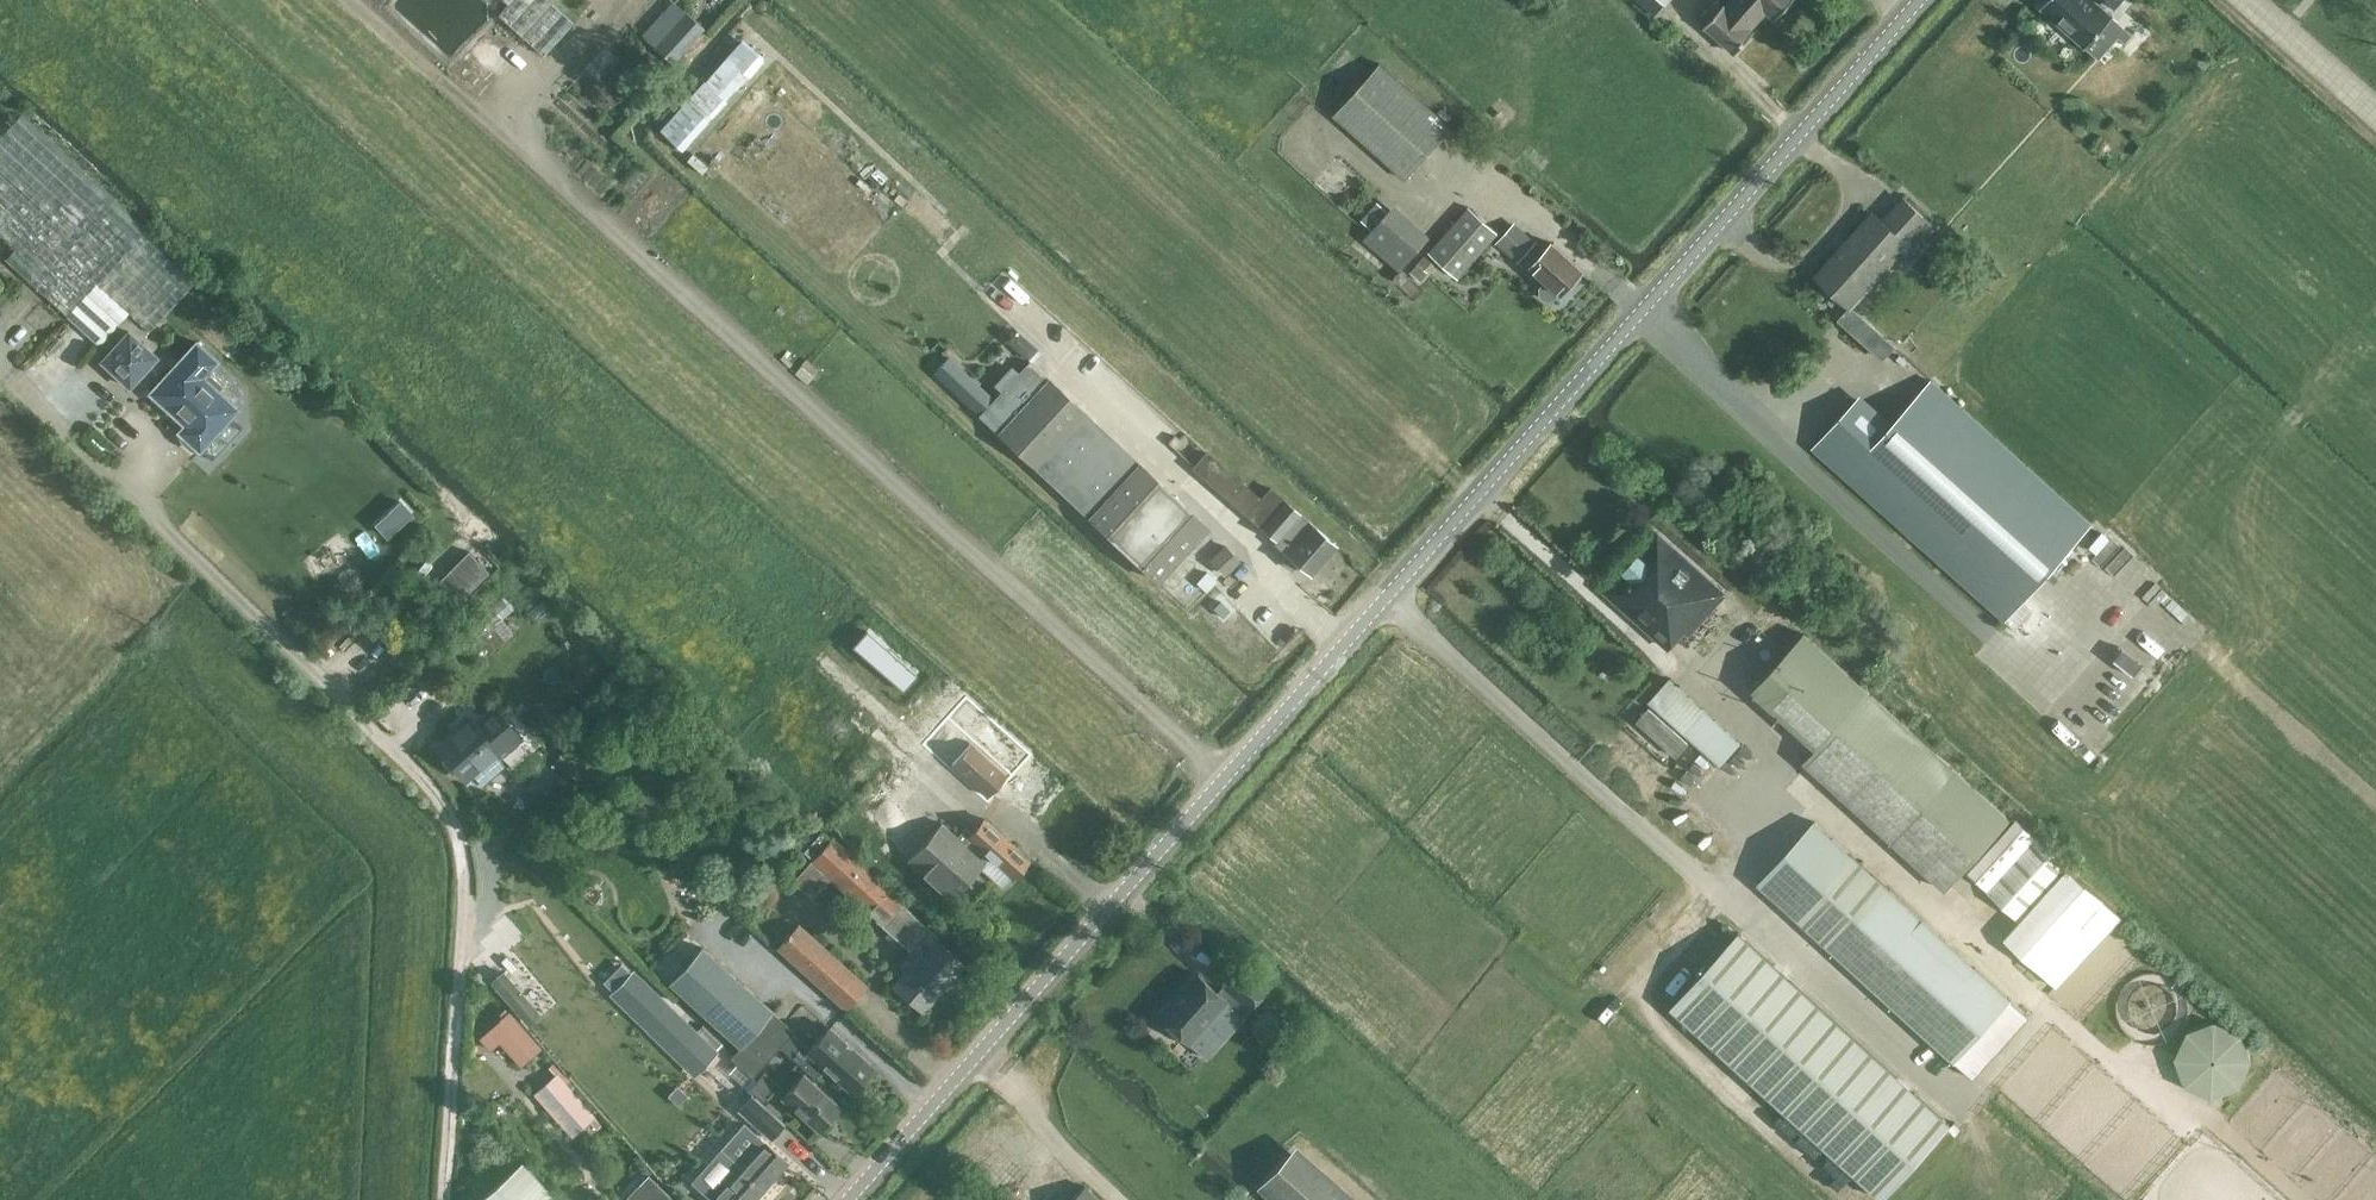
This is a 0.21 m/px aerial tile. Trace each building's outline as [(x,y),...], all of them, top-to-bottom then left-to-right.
[(552,0),(508,0),(509,1),(499,13),(545,54),(574,22),(551,2),(552,0)] [(671,63),(703,27),(673,0),(666,0),(637,32),(671,63)] [(1657,15),(1671,0),(1639,0),(1657,15)] [(1726,6),(1724,5),(1706,25),(1736,53),(1755,31),(1752,28),(1768,11),(1776,18),(1792,0),(1732,0),(1726,6)] [(2041,8),(2086,49),(2113,18),(2105,11),(2110,6),(2114,10),(2123,0),(2095,0),(2094,1),(2092,0),(2049,0),(2041,8)] [(574,20),(581,12),(570,1),(562,9),(574,20)] [(765,57),(743,37),(659,128),(681,148),(765,57)] [(1335,114),(1407,179),(1453,127),(1381,63),(1335,114)] [(199,277),(21,113),(0,137),(0,233),(16,248),(5,259),(47,296),(99,344),(127,312),(149,332),(199,277)] [(645,209),(659,194),(651,187),(637,202),(645,209)] [(1817,276),(1853,308),(1900,255),(1907,261),(1937,227),(1904,198),(1883,221),(1874,213),(1817,276)] [(1364,236),(1401,269),(1431,235),(1395,202),(1364,236)] [(1459,277),(1498,232),(1469,207),(1430,251),(1459,277)] [(1535,243),(1513,224),(1497,242),(1518,262),(1535,243)] [(1531,266),(1546,280),(1540,287),(1541,295),(1546,300),(1554,299),(1560,292),(1562,294),(1584,270),(1552,242),(1531,266)] [(101,360),(129,386),(157,356),(129,330),(101,360)] [(195,341),(149,392),(184,424),(177,431),(180,434),(178,436),(180,440),(182,443),(185,446),(189,448),(193,450),(195,448),(198,450),(236,409),(217,391),(222,385),(207,371),(216,361),(195,341)] [(1210,525),(1049,376),(1030,358),(1019,371),(1012,365),(994,383),(1001,390),(979,414),(1157,580),(1159,581),(1210,525)] [(1932,380),(1893,423),(1861,394),(1812,449),(2005,621),(2092,523),(1932,380)] [(1192,466),(1259,527),(1275,541),(1274,541),(1287,553),(1282,557),(1291,565),(1296,560),(1309,572),(1334,545),(1284,499),(1217,440),(1204,454),(1192,466)] [(404,496),(376,520),(388,535),(416,510),(404,496)] [(1688,640),(1727,597),(1656,534),(1604,592),(1668,651),(1682,635),(1688,640)] [(1226,575),(1242,560),(1225,543),(1208,558),(1226,575)] [(1200,547),(1194,553),(1201,560),(1207,554),(1200,547)] [(529,570),(509,586),(517,596),(536,580),(529,570)] [(484,659),(496,648),(505,640),(515,638),(517,637),(515,632),(501,616),(513,606),(503,595),(479,617),(481,619),(474,624),(476,627),(463,639),(484,659)] [(1802,632),(1767,600),(1750,618),(1785,651),(1802,632)] [(1891,842),(1892,841),(1946,890),(2010,819),(1957,771),(1958,770),(1869,690),(1805,632),(1752,690),(1817,748),(1804,763),(1891,842)] [(1649,701),(1687,734),(1722,765),(1742,743),(1670,678),(1649,701)] [(966,700),(928,743),(952,763),(951,764),(987,796),(1025,753),(966,700)] [(477,721),(469,714),(434,745),(463,778),(492,753),(499,761),(525,738),(496,705),(477,721)] [(909,858),(902,866),(910,872),(916,865),(952,897),(979,867),(999,886),(1026,857),(983,818),(974,828),(953,809),(909,858)] [(2026,825),(1977,880),(2021,921),(2004,939),(2056,986),(2122,913),(2067,864),(2068,863),(2026,825)] [(1818,827),(1762,889),(1832,949),(1888,887),(1818,827)] [(897,964),(900,967),(899,968),(903,972),(892,984),(922,1011),(963,966),(928,935),(933,931),(901,902),(904,898),(834,835),(831,838),(821,830),(803,850),(813,858),(792,880),(812,898),(830,879),(889,932),(885,935),(900,949),(903,944),(909,950),(897,964)] [(1888,887),(1832,949),(1973,1077),(2028,1016),(1888,887)] [(846,1009),(868,984),(798,921),(776,946),(846,1009)] [(1739,932),(1672,1006),(1884,1198),(1951,1124),(1739,932)] [(740,1047),(730,1058),(751,1078),(777,1048),(789,1035),(793,1031),(701,947),(669,982),(740,1047)] [(1217,991),(1193,970),(1156,1013),(1188,1042),(1225,1000),(1241,1014),(1264,988),(1239,966),(1217,991)] [(695,1074),(712,1054),(646,995),(653,988),(631,969),(607,995),(695,1074)] [(469,976),(470,979),(476,991),(486,985),(479,972),(469,976)] [(509,1010),(508,1011),(504,1007),(499,1012),(502,1016),(479,1037),(489,1049),(498,1040),(503,1046),(500,1048),(506,1055),(509,1053),(521,1066),(542,1047),(509,1010)] [(2243,1056),(2243,1048),(2243,1041),(2240,1033),(2236,1026),(2232,1020),(2226,1015),(2218,1011),(2211,1009),(2204,1008),(2196,1009),(2189,1011),(2181,1015),(2175,1020),(2170,1026),(2166,1033),(2164,1041),(2163,1048),(2164,1056),(2166,1063),(2171,1072),(2175,1077),(2181,1082),(2189,1086),(2196,1088),(2203,1088),(2211,1088),(2218,1086),(2226,1081),(2232,1077),(2236,1071),(2240,1063),(2243,1056)] [(1192,1041),(1205,1054),(1227,1030),(1213,1018),(1192,1041)] [(825,1068),(851,1091),(872,1068),(829,1029),(808,1052),(789,1035),(777,1048),(794,1065),(798,1063),(815,1079),(825,1068)] [(1728,1060),(1716,1073),(1793,1141),(1805,1128),(1728,1060)] [(599,1126),(604,1122),(598,1115),(599,1113),(563,1072),(563,1073),(553,1061),(548,1066),(555,1074),(534,1093),(572,1136),(592,1119),(599,1126)] [(779,1098),(818,1131),(838,1107),(801,1074),(779,1098)] [(732,1109),(765,1138),(780,1121),(747,1092),(732,1109)] [(463,1115),(477,1120),(480,1112),(467,1106),(463,1115)] [(735,1149),(744,1157),(725,1178),(722,1176),(706,1194),(713,1199),(752,1199),(785,1162),(760,1140),(759,1140),(750,1132),(735,1149)] [(1257,1185),(1274,1199),(1339,1199),(1285,1153),(1257,1185)] [(532,1172),(522,1160),(476,1199),(557,1199),(532,1172)] [(648,1174),(626,1196),(630,1199),(674,1199),(648,1174)] [(1085,1184),(1070,1199),(1101,1199),(1085,1184)]
